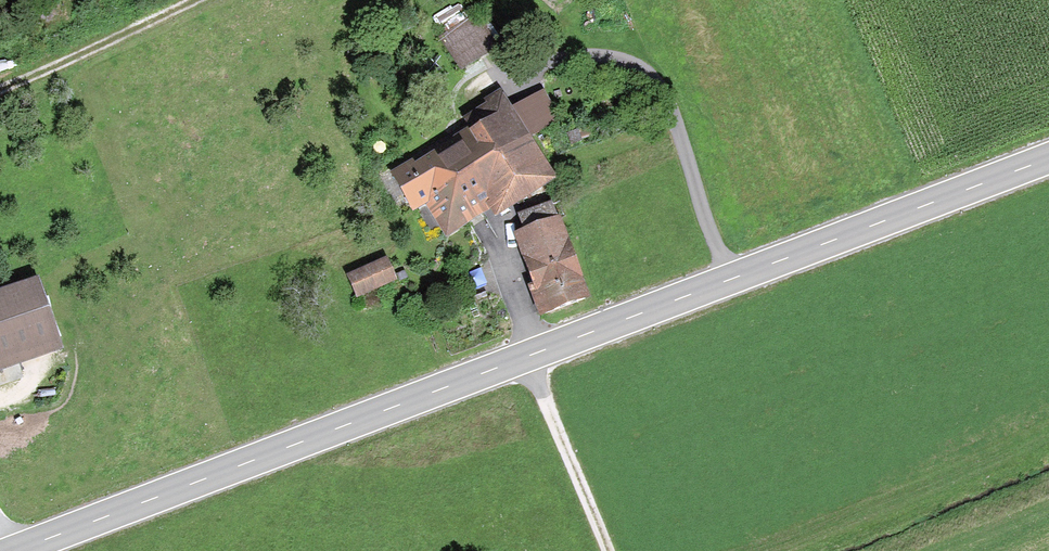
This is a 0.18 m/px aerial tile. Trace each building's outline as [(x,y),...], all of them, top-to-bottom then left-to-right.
[(497,47),(478,15),(441,36),(459,68),(497,47)] [(412,157),(389,173),(414,211),(425,204),(447,238),(491,209),(496,217),(558,177),(531,135),(512,106),(500,88),(484,99),(486,102),(463,117),(468,126),(415,161),(412,157)] [(545,88),(512,106),(531,135),(563,118),(545,88)] [(560,215),(514,232),(533,282),(527,284),(538,315),(590,296),(560,215)] [(387,257),(348,276),(359,297),(397,277),(387,257)] [(0,297),(0,366),(57,347),(36,285),(0,297)]
